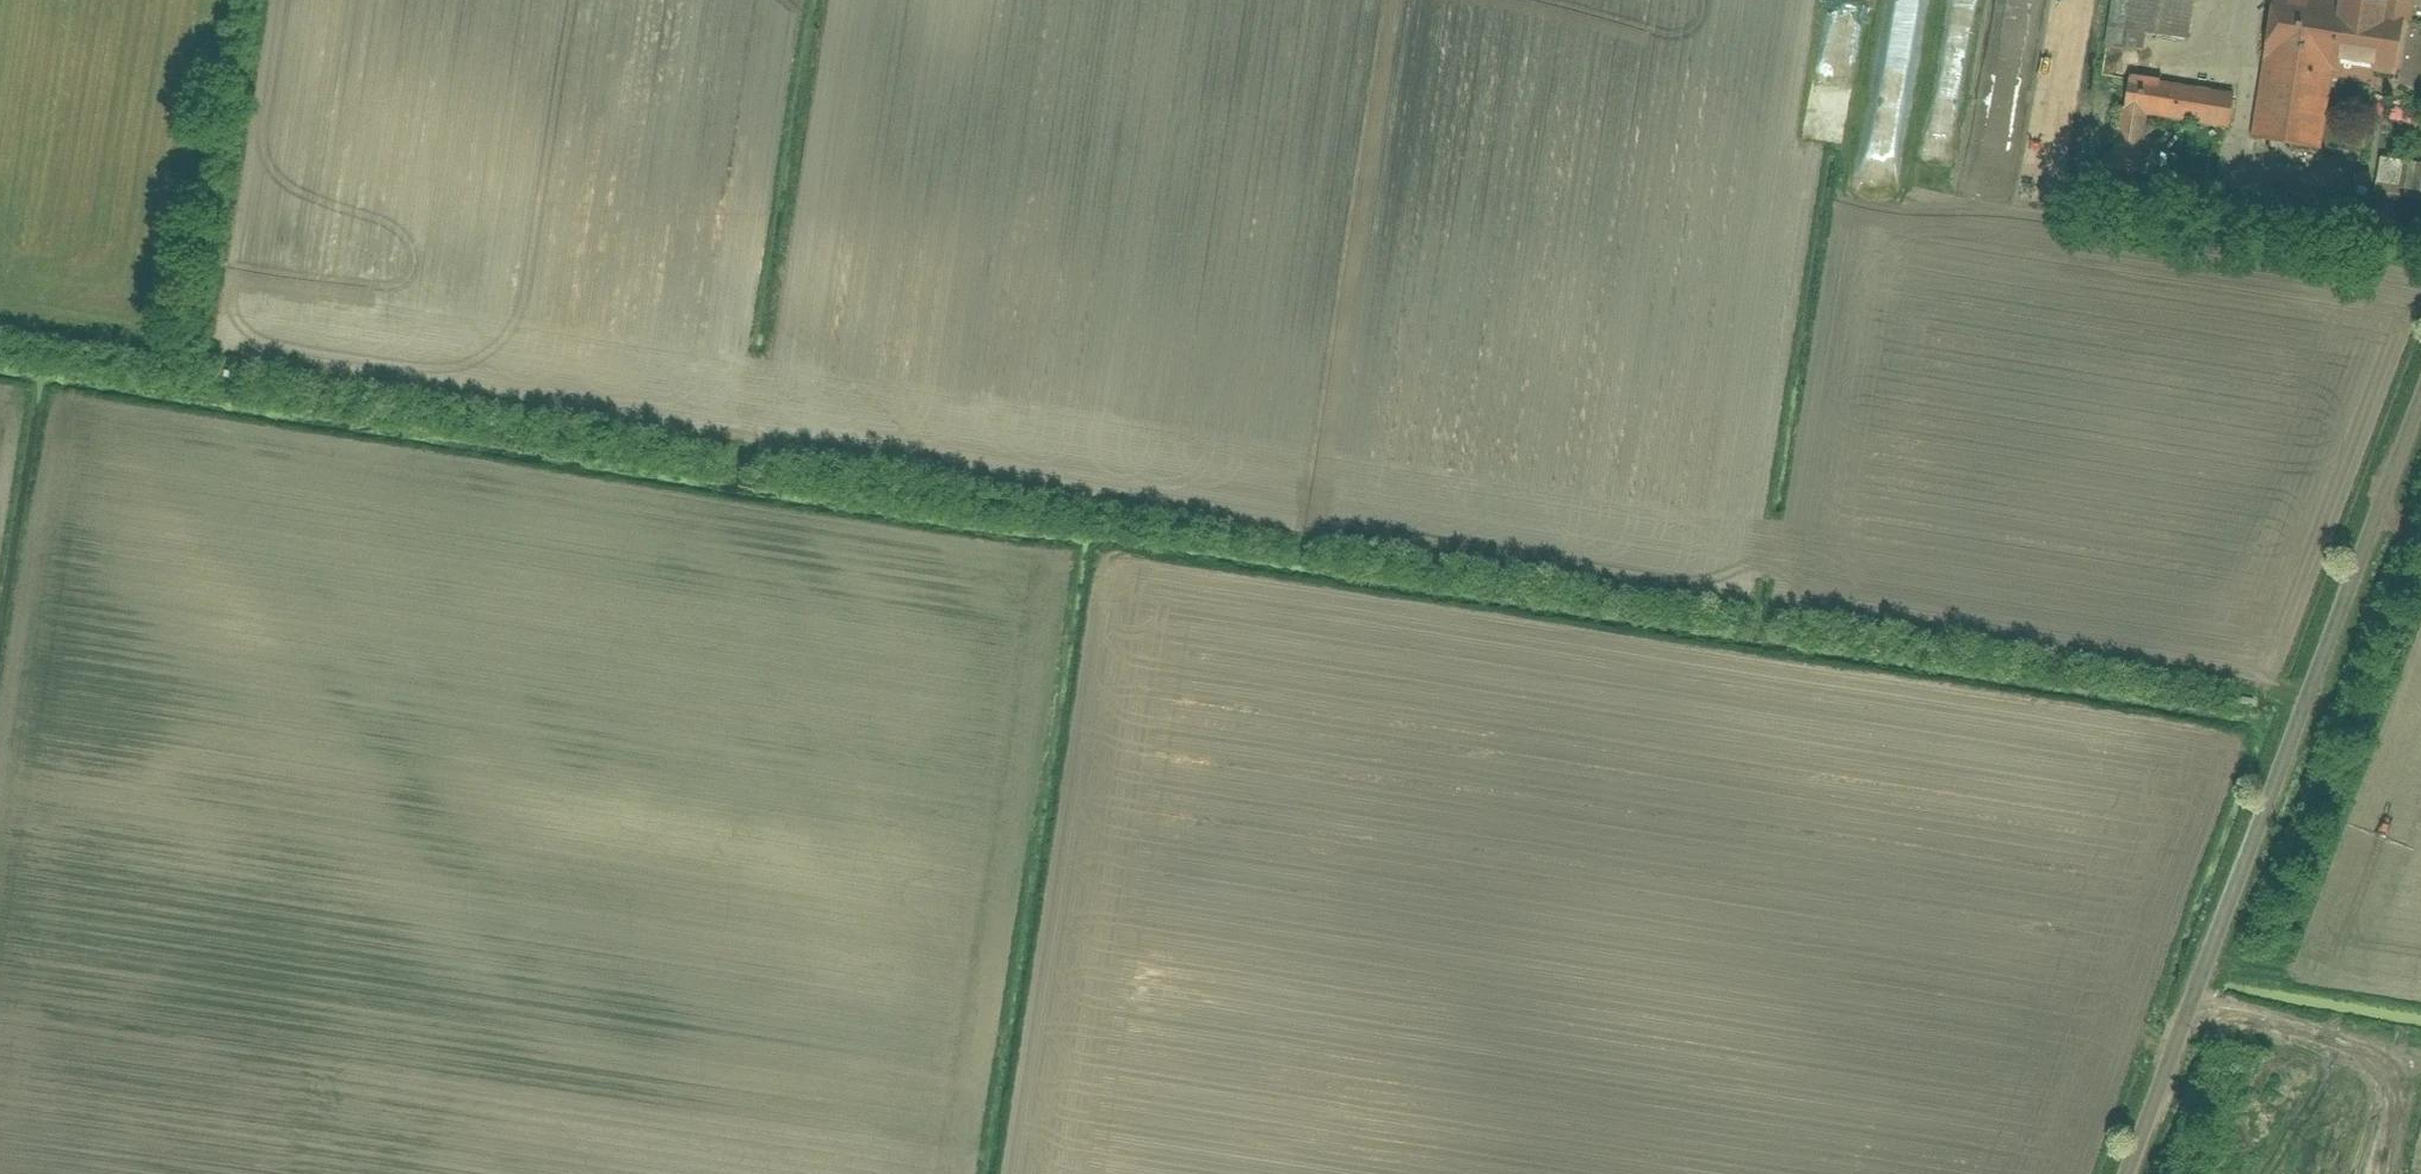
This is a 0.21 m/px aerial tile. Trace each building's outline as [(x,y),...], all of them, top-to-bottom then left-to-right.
[(2105,46),(2139,50),(2141,31),(2189,37),(2194,0),(2111,0),(2105,46)] [(2255,54),(2391,78),(2403,12),(2333,0),(2265,0),(2255,54)] [(1881,115),(1906,119),(1920,30),(1883,24),(1874,82),(1886,84),(1881,115)] [(2312,150),(2323,69),(2265,61),(2254,142),(2312,150)] [(2160,83),(2154,124),(2229,134),(2235,94),(2160,83)] [(2379,158),(2377,185),(2420,188),(2420,161),(2379,158)]
